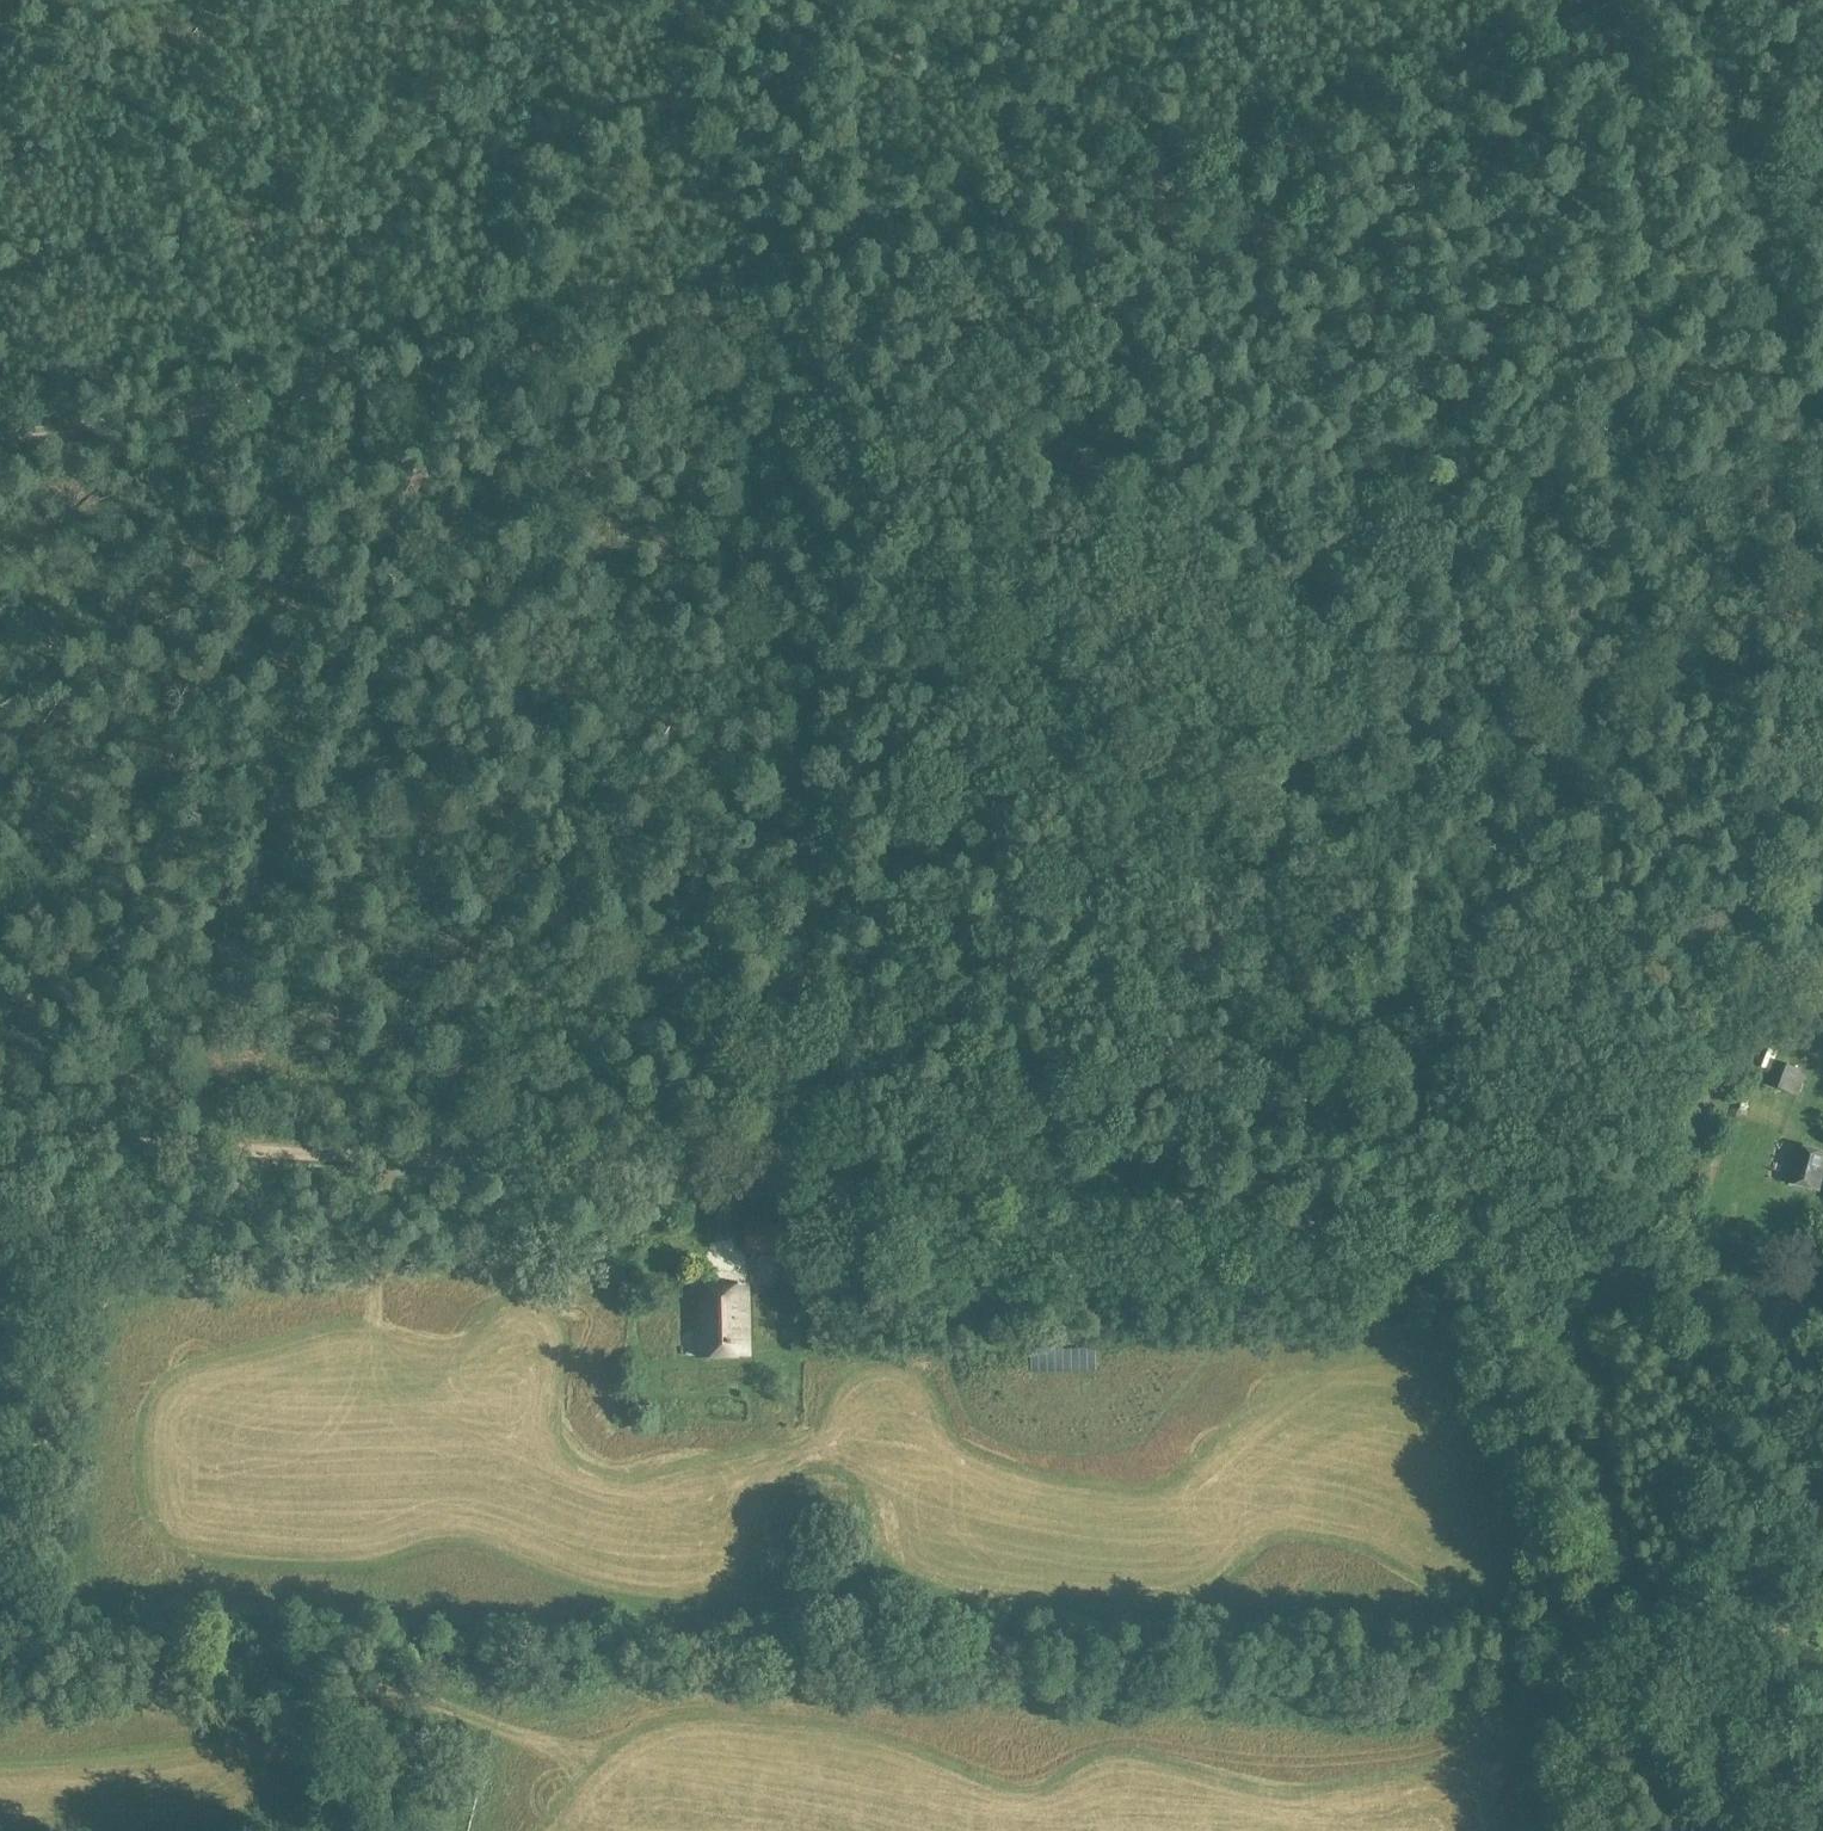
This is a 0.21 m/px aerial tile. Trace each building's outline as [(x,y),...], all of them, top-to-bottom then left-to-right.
[(1755,1082),(1787,1092),(1785,1099),(1803,1104),(1812,1074),(1800,1070),(1806,1050),(1771,1039),(1769,1045),(1767,1044),(1755,1082)] [(1821,1189),(1822,1177),(1822,1153),(1794,1147),(1787,1182),(1821,1189)] [(699,1356),(749,1355),(747,1291),(697,1292),(699,1356)]
